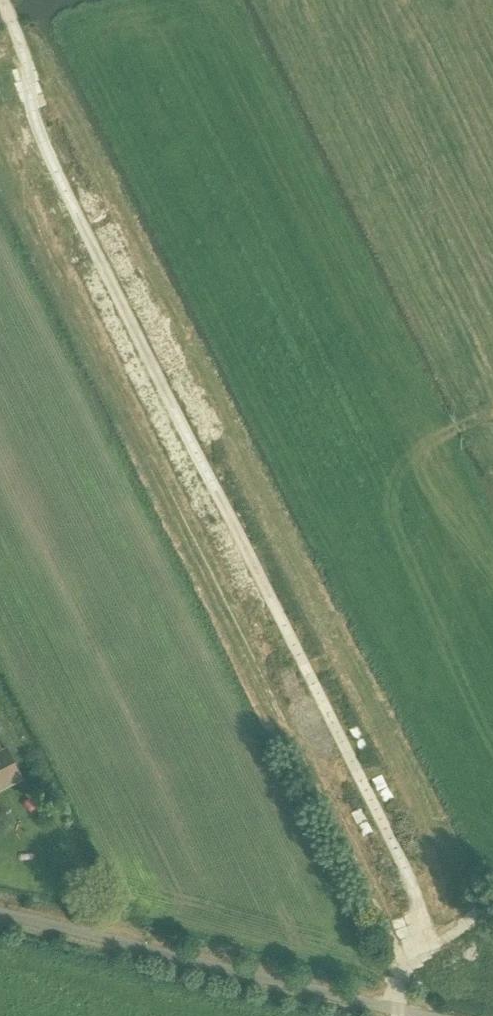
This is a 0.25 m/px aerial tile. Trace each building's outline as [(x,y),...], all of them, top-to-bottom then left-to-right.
[(9,782),(10,785),(23,778),(7,747),(2,749),(0,745),(0,787),(9,782)]
